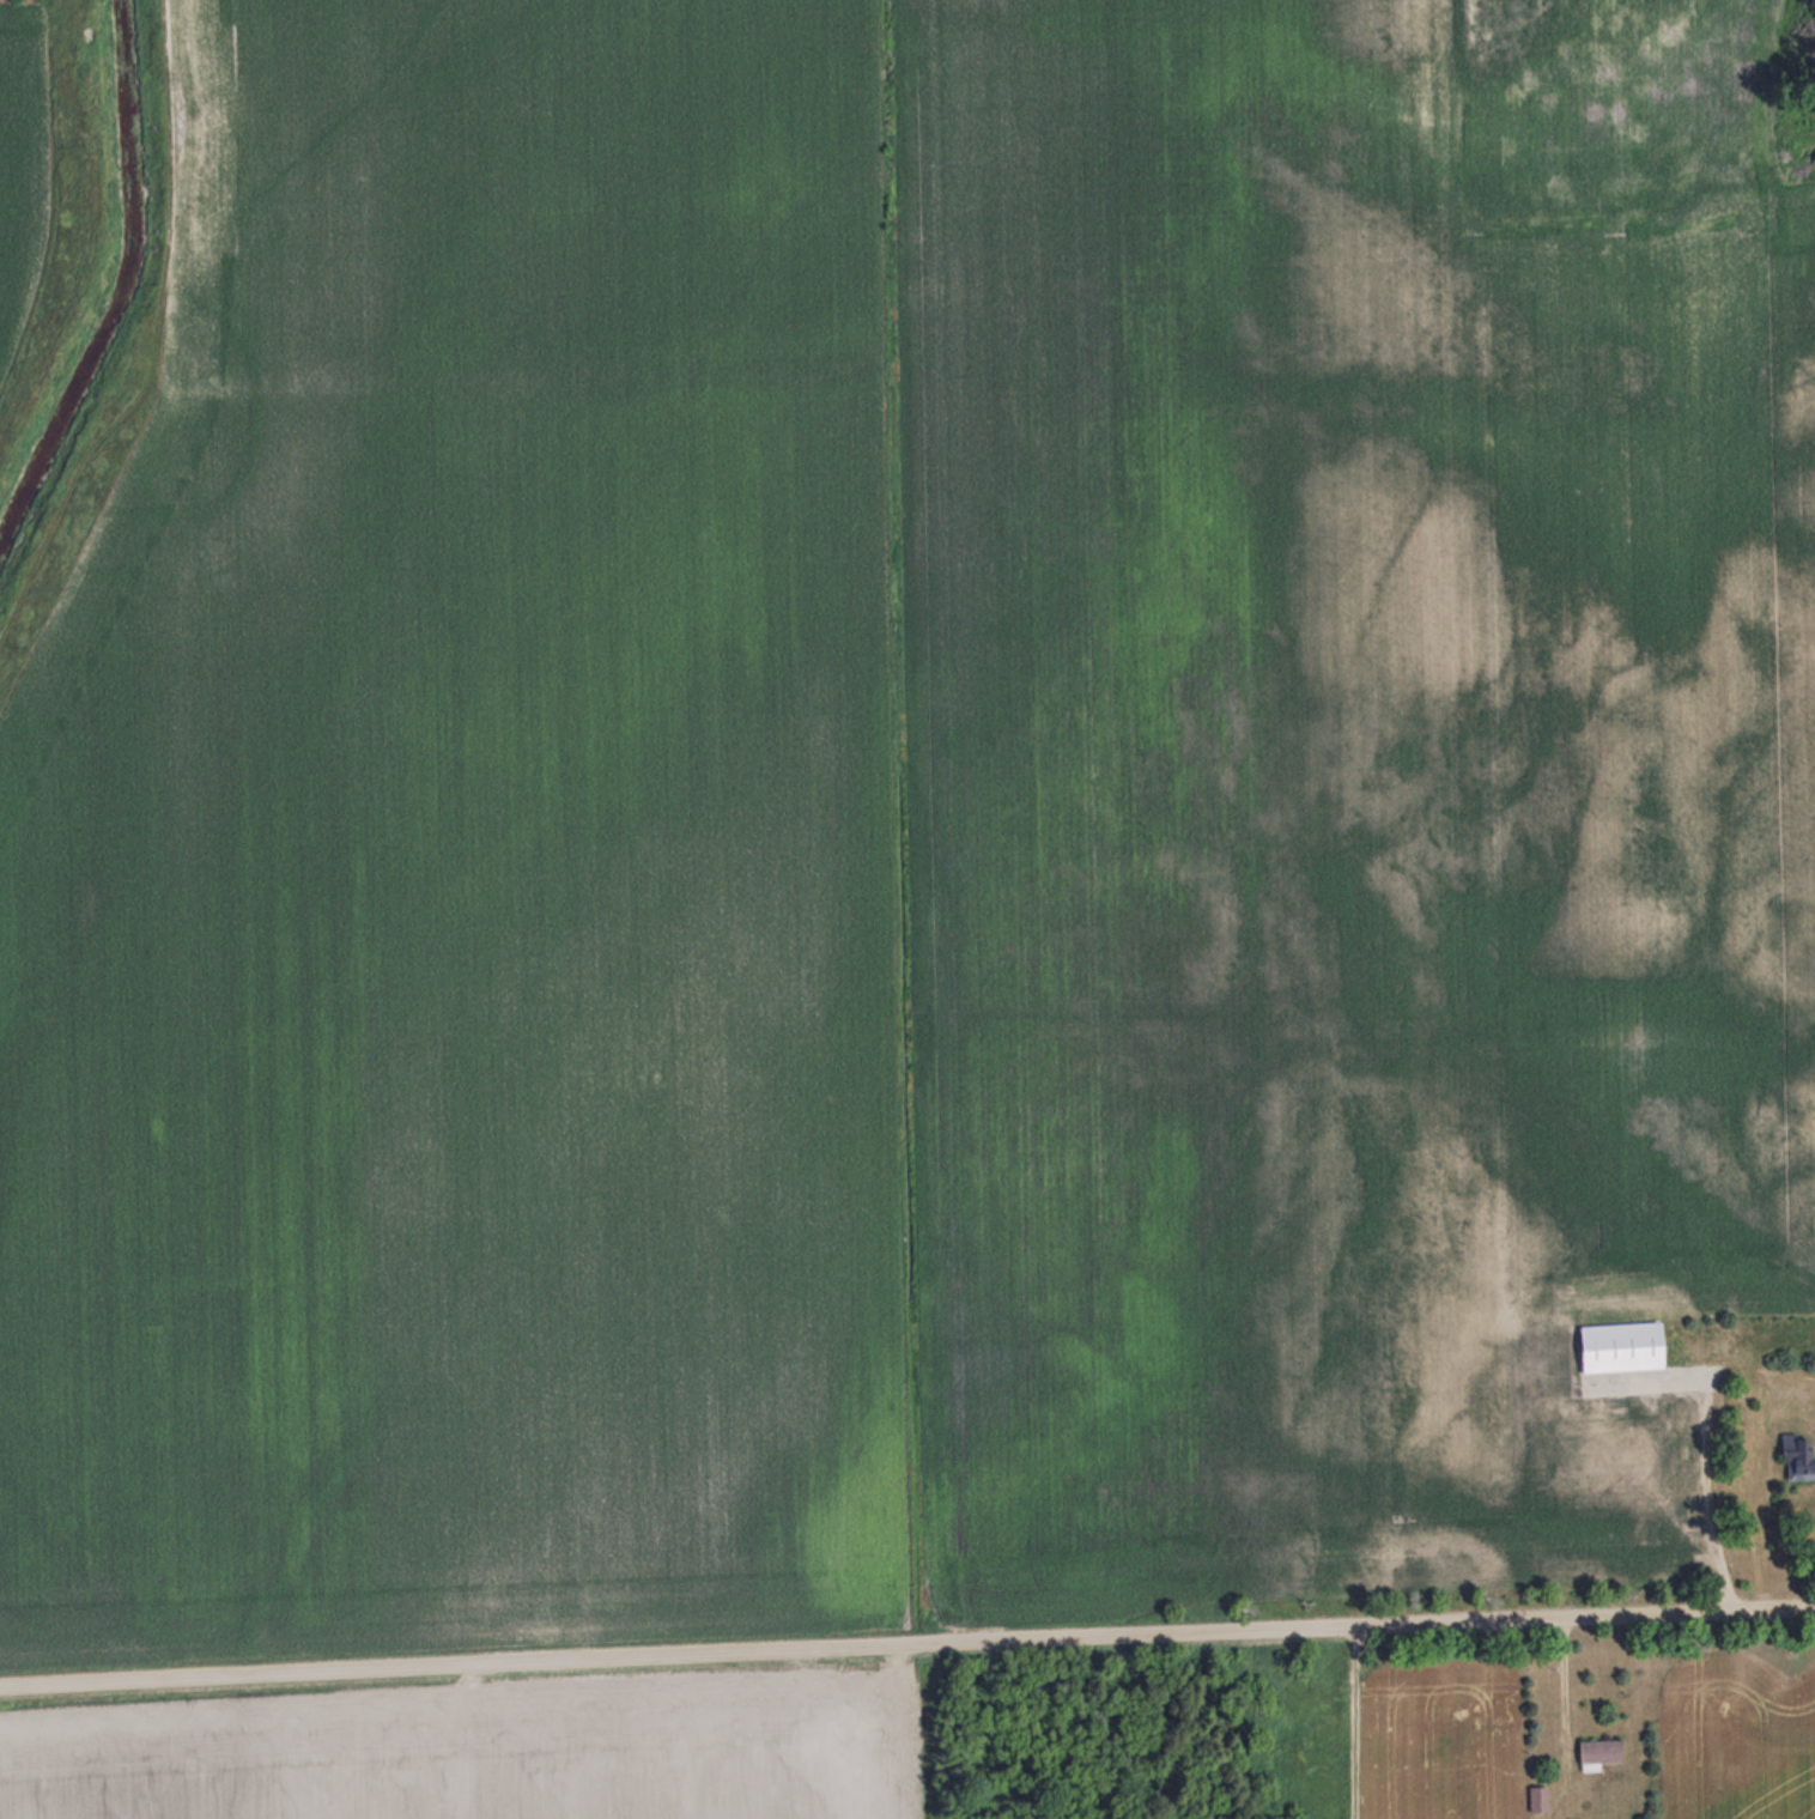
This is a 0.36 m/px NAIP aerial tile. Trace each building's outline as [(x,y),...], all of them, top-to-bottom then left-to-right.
[(1581,1372),(1663,1369),(1661,1322),(1579,1325),(1581,1372)] [(1783,1478),(1813,1478),(1813,1435),(1783,1435),(1783,1478)] [(1620,1740),(1580,1740),(1580,1762),(1620,1762),(1620,1740)] [(1530,1786),(1530,1811),(1547,1811),(1547,1786),(1530,1786)]
